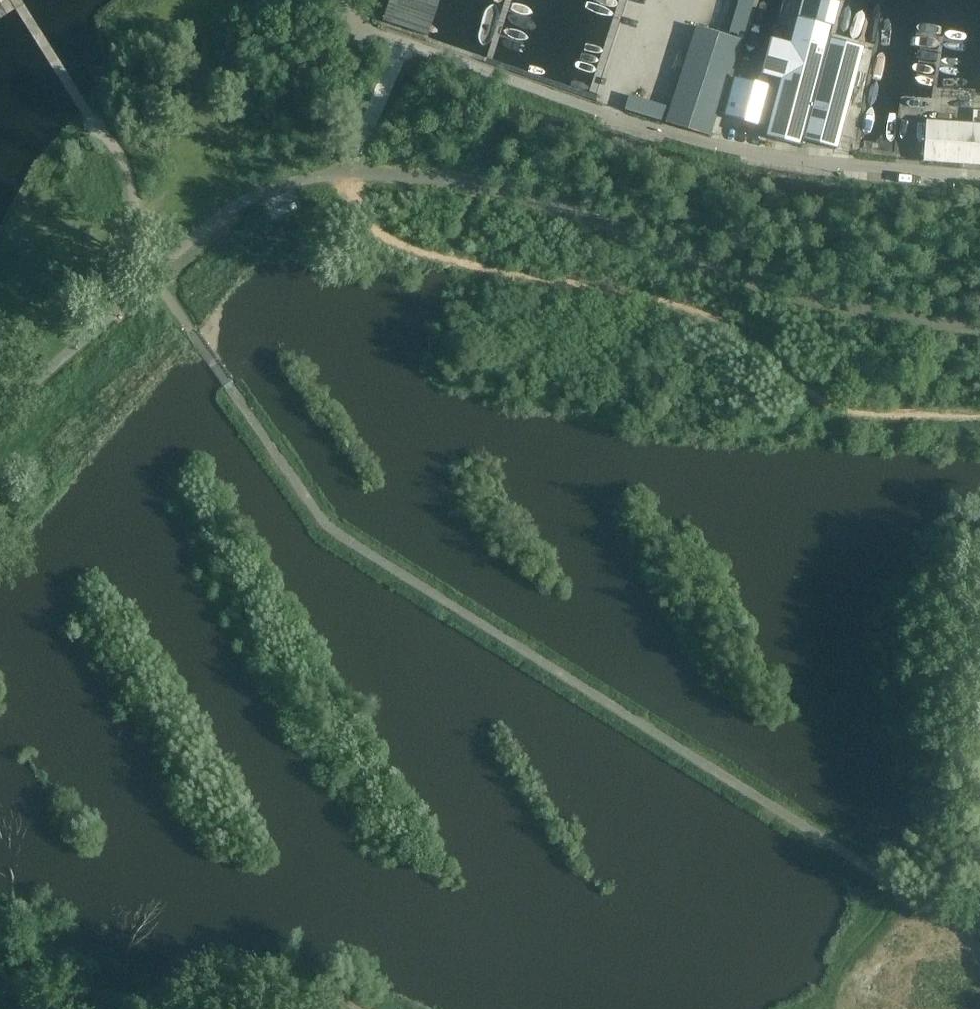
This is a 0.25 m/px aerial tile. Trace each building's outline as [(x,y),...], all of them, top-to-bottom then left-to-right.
[(440,0),(390,0),(383,21),(428,36),(440,0)] [(754,0),(739,0),(729,33),(743,37),(754,0)] [(863,49),(829,40),(839,4),(826,1),(824,0),(802,0),(790,47),(795,48),(786,80),(782,79),(769,129),(766,138),(801,147),(802,141),(836,150),(840,135),(863,49)] [(710,136),(742,41),(696,27),(670,110),(666,122),(666,123),(710,136)] [(670,110),(629,98),(626,109),(666,122),(670,110)] [(973,111),(972,123),(979,123),(979,111),(973,111)] [(927,121),(923,162),(979,166),(979,125),(927,121)]
